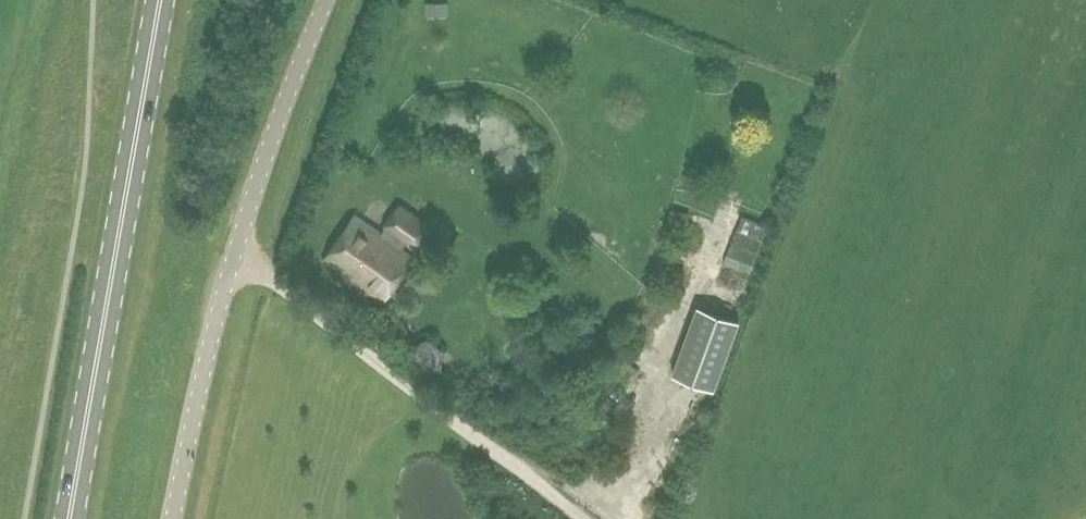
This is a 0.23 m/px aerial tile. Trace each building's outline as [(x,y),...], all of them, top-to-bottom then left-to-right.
[(426,1),(426,12),(448,12),(447,1),(426,1)] [(356,214),(325,257),(357,280),(357,279),(384,298),(415,257),(402,247),(407,241),(415,247),(430,226),(401,205),(385,225),(387,227),(382,233),(356,214)] [(697,305),(672,373),(712,387),(737,320),(697,305)] [(441,368),(444,348),(428,336),(409,345),(407,365),(424,376),(441,368)] [(658,411),(681,427),(702,397),(679,381),(658,411)] [(610,394),(602,405),(611,411),(619,400),(610,394)]
